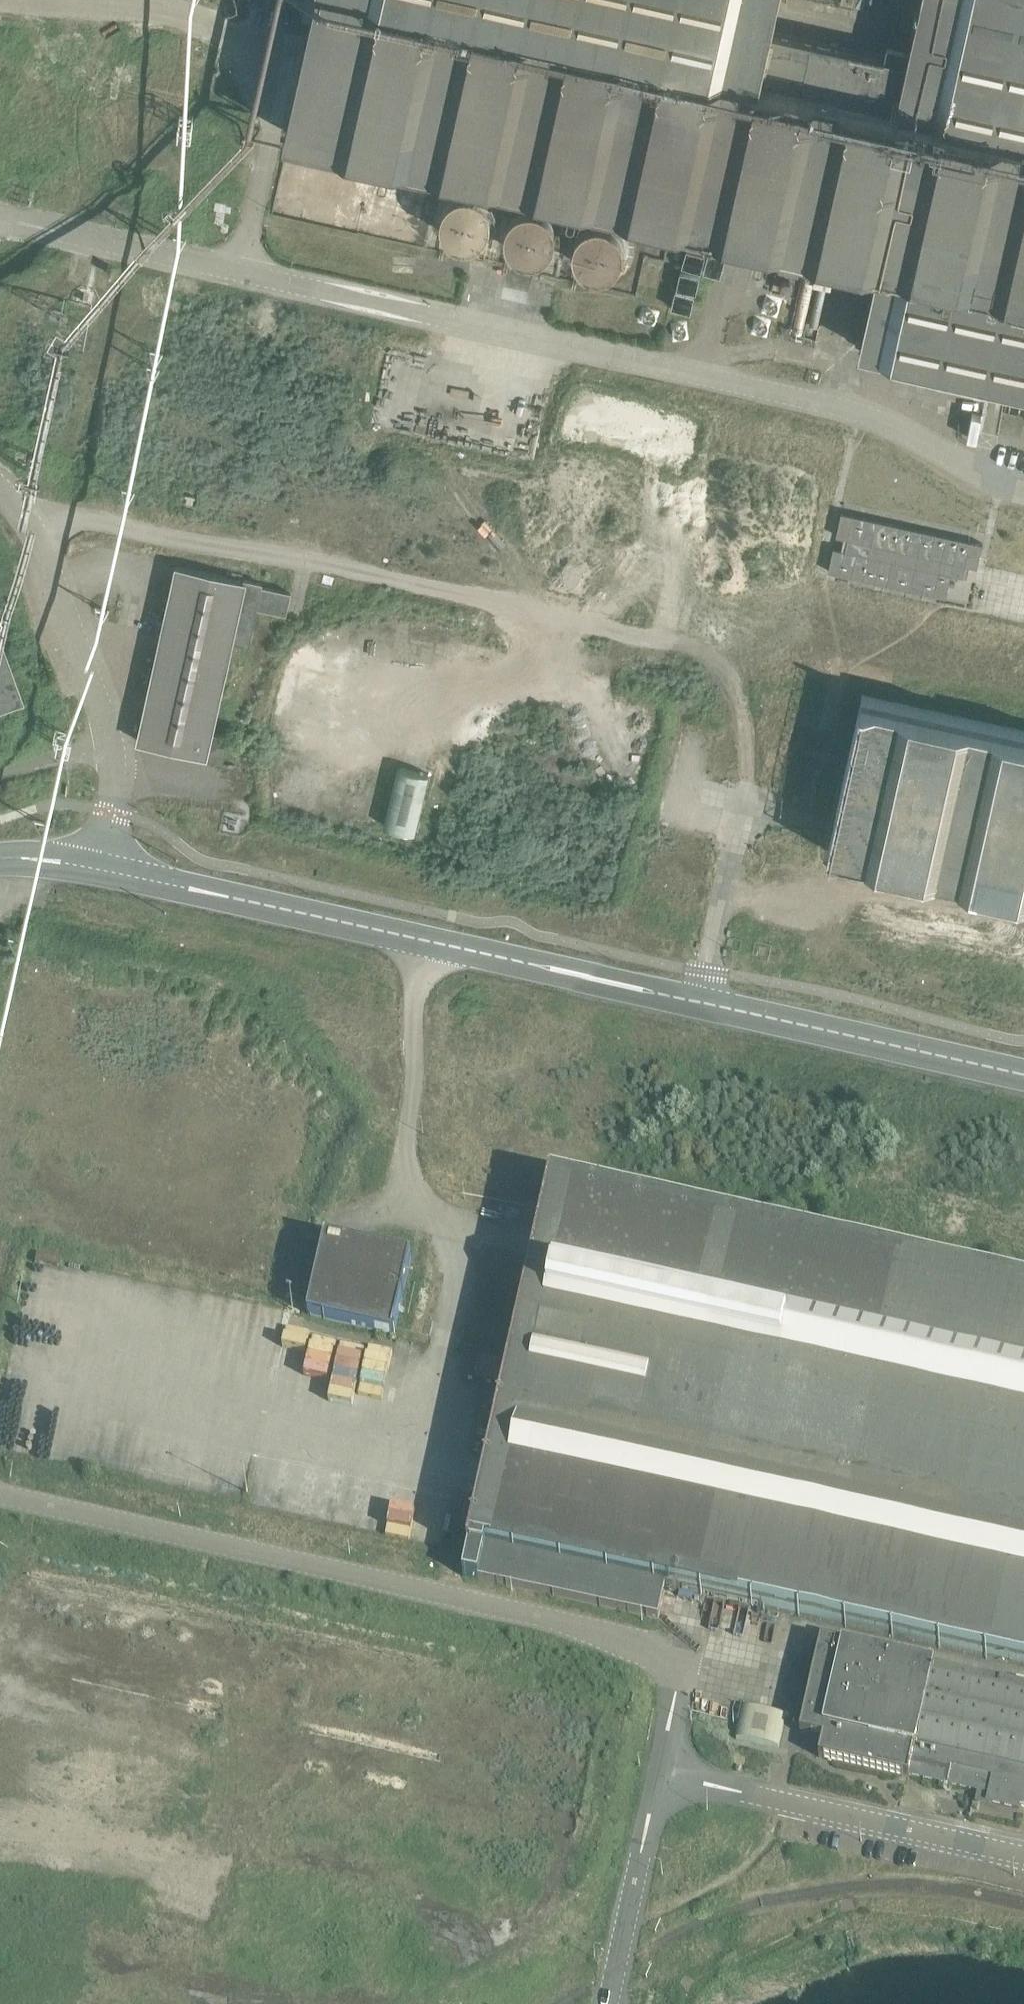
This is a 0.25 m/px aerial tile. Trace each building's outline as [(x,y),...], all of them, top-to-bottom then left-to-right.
[(306,40),(305,40),(302,53),(294,87),(295,87),(295,88),(292,101),(289,115),(286,130),(289,130),(354,145),(406,157),(486,174),(539,186),(578,195),(622,205),(673,216),(674,216),(695,221),(741,232),(744,232),(759,235),(774,239),(804,246),(801,258),(869,274),(876,275),(874,283),(861,341),(860,347),(869,349),(878,351),(895,355),(916,359),(924,361),(931,363),(933,363),(937,364),(939,364),(1009,380),(1010,380),(1023,383),(1023,0),(919,0),(913,28),(906,59),(896,57),(891,55),(768,28),(774,0),(315,0),(313,8),(308,32),(307,33),(306,38),(306,40)] [(490,218),(490,217),(490,213),(488,207),(483,200),(476,194),(470,192),(466,192),(460,192),(456,193),(452,195),(447,198),(442,206),(440,211),(439,216),(440,220),(441,225),(442,228),(446,234),(450,237),(453,239),(456,241),(463,242),(470,242),(474,240),(481,236),(485,232),(488,228),(489,223),(490,218)] [(553,231),(553,230),(552,225),(551,220),(548,216),(545,212),(541,209),(537,207),(532,205),(527,205),(522,206),(518,207),(513,209),(510,213),(507,216),(504,220),(503,226),(502,231),(503,235),(504,240),(509,248),(513,251),(517,253),(522,255),(526,256),(533,255),(537,254),(541,252),(545,249),(548,245),(550,241),(552,237),(553,231)] [(625,246),(625,245),(624,240),(623,235),(621,232),(618,228),(614,225),(609,222),(604,221),(599,220),(595,221),(590,222),(586,225),(582,228),(577,235),(575,240),(575,245),(575,250),(577,255),(578,259),(582,263),(586,266),(590,268),(594,270),(599,270),(604,270),(608,269),(616,264),(620,260),(623,255),(624,251),(625,246)] [(841,511),(835,535),(847,538),(844,549),(833,546),(827,570),(945,597),(947,587),(951,573),(962,576),(965,564),(977,567),(982,543),(841,511)] [(248,645),(256,606),(285,613),(290,592),(261,586),(261,583),(244,580),(244,581),(177,566),(138,740),(205,755),(205,756),(222,760),(227,735),(212,732),(232,641),(248,645)] [(21,700),(0,641),(0,708),(21,700)] [(977,720),(919,707),(861,694),(860,700),(861,700),(854,732),(844,778),(843,781),(835,818),(831,833),(829,842),(827,851),(831,852),(874,861),(878,862),(921,872),(925,873),(968,882),(972,883),(1015,893),(1019,894),(1023,895),(1023,731),(977,720)] [(397,766),(383,825),(414,832),(428,774),(397,766)] [(463,1574),(475,1577),(658,1618),(663,1592),(665,1586),(673,1588),(682,1590),(761,1607),(767,1609),(809,1618),(817,1620),(1023,1666),(1023,1286),(993,1279),(606,1193),(549,1180),(540,1222),(538,1229),(533,1255),(532,1261),(531,1265),(489,1456),(479,1503),(469,1549),(463,1574)] [(410,1256),(324,1237),(307,1314),(325,1318),(324,1319),(393,1334),(410,1256)] [(173,1292),(165,1330),(188,1335),(196,1297),(173,1292)] [(191,1355),(213,1358),(221,1300),(198,1297),(191,1355)] [(218,1353),(241,1358),(251,1309),(228,1304),(218,1353)] [(289,1335),(278,1382),(299,1387),(310,1339),(289,1335)] [(821,1638),(800,1732),(822,1737),(818,1756),(908,1776),(908,1775),(990,1793),(988,1801),(1018,1808),(1019,1803),(1023,1804),(1023,1684),(821,1638)] [(743,1706),(735,1738),(778,1747),(785,1716),(743,1706)] [(159,1821),(173,1762),(16,1726),(14,1736),(0,1733),(0,1786),(159,1821)]
